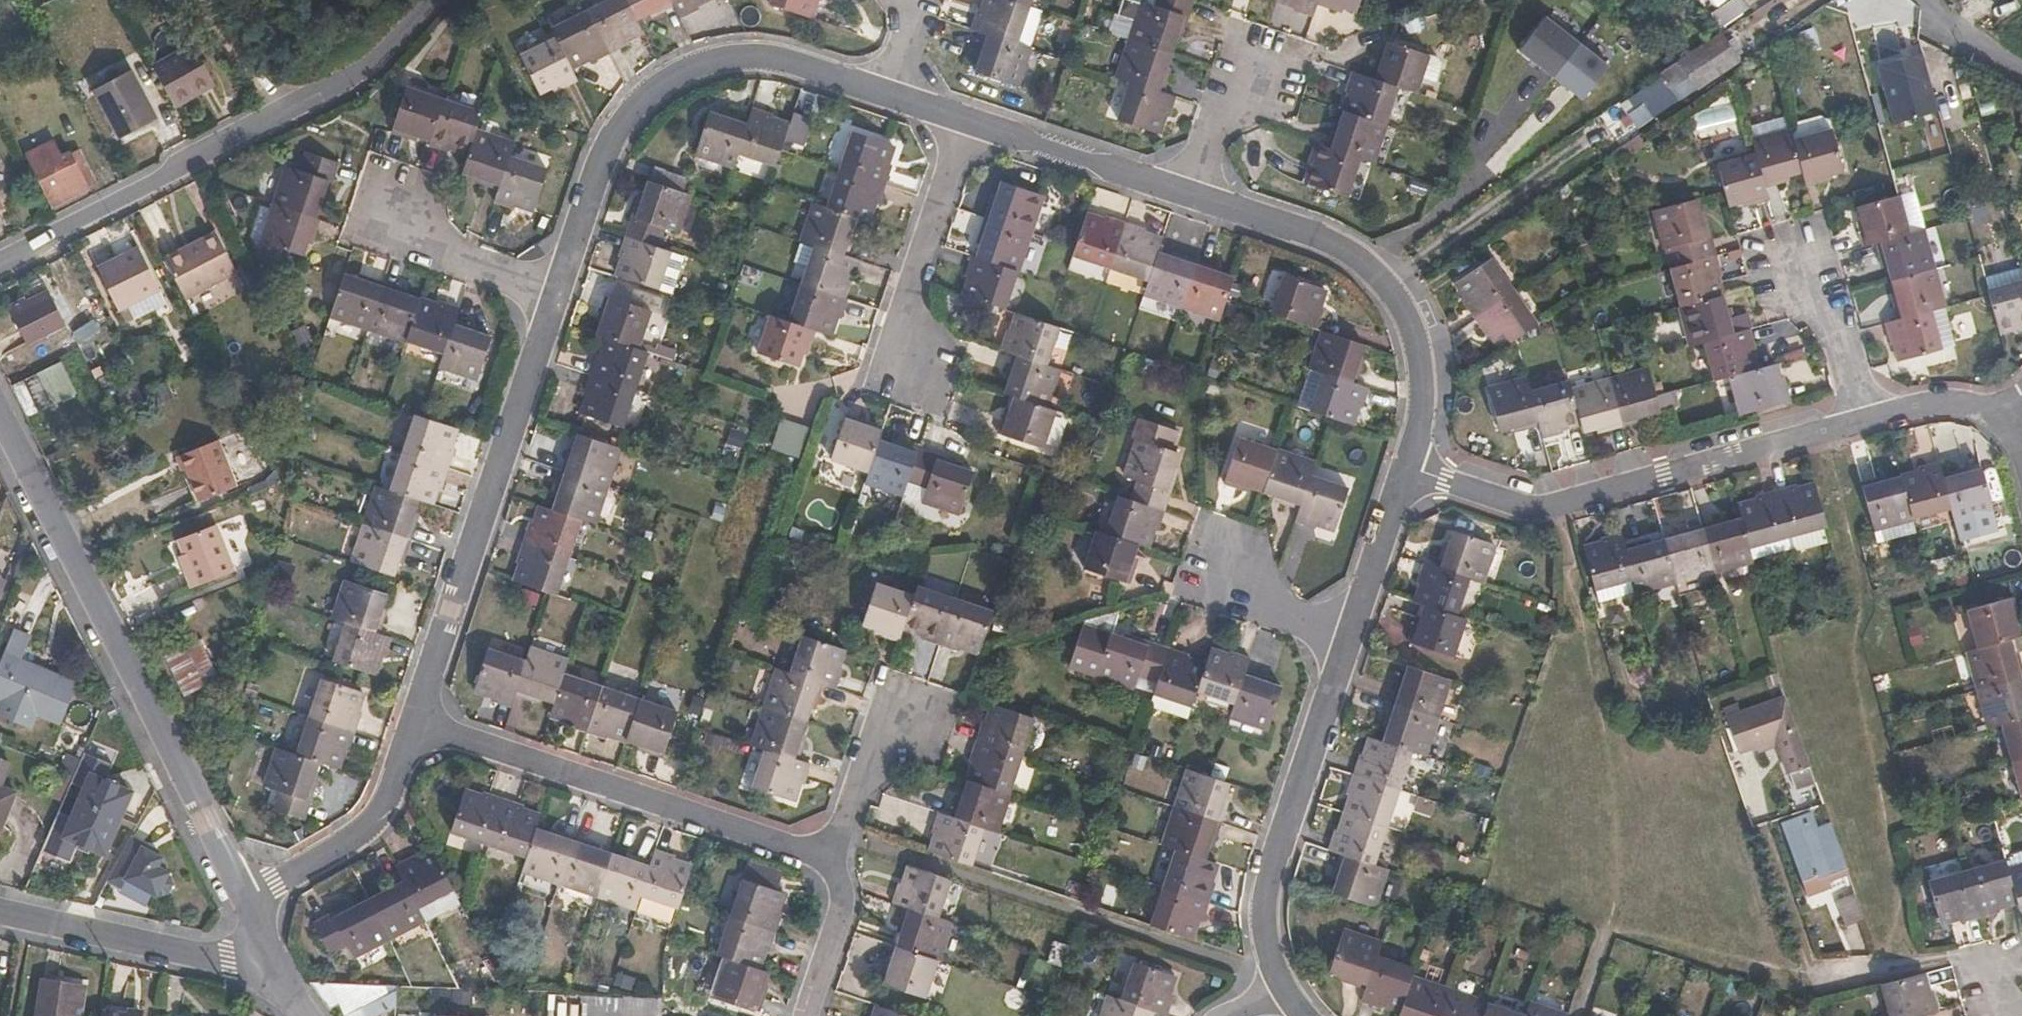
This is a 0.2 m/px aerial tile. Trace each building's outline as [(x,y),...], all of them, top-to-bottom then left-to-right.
[(33,0),(0,0),(0,9),(33,0)] [(588,13),(609,54),(627,43),(625,39),(640,30),(635,19),(625,0),(613,0),(588,13)] [(635,19),(653,9),(655,13),(674,4),(671,0),(625,0),(635,19)] [(674,4),(679,16),(696,7),(693,1),(696,0),(671,0),(674,4)] [(835,0),(786,0),(783,9),(821,22),(828,3),(833,4),(835,0)] [(971,30),(983,34),(1014,45),(1026,6),(1007,0),(986,0),(981,14),(976,13),(971,30)] [(1141,23),(1147,4),(1135,0),(1132,0),(1127,18),(1141,23)] [(1190,18),(1196,0),(1159,0),(1157,7),(1190,18)] [(1316,9),(1319,0),(1297,0),(1297,2),(1316,9)] [(1184,38),(1190,18),(1157,7),(1147,4),(1141,23),(1134,42),(1173,55),(1179,37),(1184,38)] [(1042,12),(1026,6),(1014,45),(1026,49),(1029,50),(1042,12)] [(588,13),(551,32),(556,42),(569,68),(588,59),(591,63),(609,54),(588,13)] [(1609,66),(1544,17),(1519,50),(1582,100),(1609,66)] [(1759,45),(1750,33),(1740,41),(1748,53),(1759,45)] [(1014,45),(983,34),(977,54),(982,56),(976,73),(1015,86),(1026,49),(1014,45)] [(1737,62),(1719,37),(1680,64),(1698,89),(1737,62)] [(152,65),(174,106),(215,84),(192,42),(152,65)] [(569,68),(556,42),(520,61),(538,96),(555,88),(558,92),(576,83),(569,68)] [(1167,75),(1173,55),(1134,42),(1121,80),(1132,84),(1165,95),(1171,76),(1167,75)] [(1379,60),(1373,79),(1395,86),(1416,93),(1421,78),(1428,56),(1391,43),(1384,61),(1379,60)] [(1429,54),(1428,56),(1421,78),(1435,82),(1439,70),(1440,65),(1438,61),(1436,58),(1429,54)] [(1940,112),(1924,54),(1881,66),(1897,124),(1940,112)] [(128,68),(90,90),(116,138),(155,117),(128,68)] [(1354,94),(1348,112),(1383,124),(1395,86),(1373,79),(1354,72),(1348,91),(1354,94)] [(1132,84),(1121,121),(1160,134),(1166,114),(1171,116),(1177,99),(1165,95),(1132,84)] [(412,134),(430,140),(443,102),(404,90),(390,132),(409,139),(412,134)] [(430,140),(429,145),(448,152),(450,146),(469,152),(475,134),(481,115),(443,102),(430,140)] [(777,159),(780,151),(783,141),(790,122),(771,116),(772,111),(753,105),(749,118),(739,146),(777,159)] [(739,146),(749,118),(731,112),(728,118),(709,111),(697,148),(735,161),(739,146)] [(1358,158),(1371,162),(1383,124),(1348,112),(1342,132),(1335,130),(1329,148),(1358,158)] [(814,120),(793,113),(790,122),(783,141),(804,147),(814,120)] [(1797,146),(1837,134),(1835,121),(1829,117),(1797,127),(1794,132),(1795,135),(1797,146)] [(1754,146),(1795,135),(1791,124),(1751,134),(1754,146)] [(469,152),(462,173),(481,178),(480,182),(499,190),(509,160),(513,146),(475,134),(469,152)] [(839,172),(885,188),(890,171),(883,168),(890,146),(851,134),(839,172)] [(1837,134),(1797,146),(1804,173),(1808,187),(1828,182),(1827,178),(1847,172),(1837,134)] [(1797,146),(1794,135),(1754,146),(1757,159),(1765,190),(1787,184),(1786,179),(1804,173),(1797,146)] [(48,139),(21,154),(49,206),(87,185),(79,172),(86,168),(74,145),(67,149),(56,155),(48,139)] [(1308,183),(1344,195),(1358,158),(1329,148),(1315,143),(1308,164),(1314,165),(1308,183)] [(289,170),(277,207),(316,221),(321,203),(326,204),(339,165),(305,154),(299,173),(289,170)] [(1765,190),(1757,159),(1719,169),(1725,193),(1729,209),(1748,204),(1749,208),(1769,203),(1765,190)] [(516,204),(534,210),(547,172),(509,160),(499,190),(495,202),(513,209),(516,204)] [(86,168),(79,172),(87,185),(94,182),(86,168)] [(652,184),(683,194),(687,180),(652,169),(648,182),(652,184)] [(878,208),(885,188),(839,172),(827,209),(854,218),(866,222),(871,206),(878,208)] [(1028,235),(1041,196),(1002,183),(996,203),(991,202),(985,220),(1028,235)] [(683,194),(652,184),(646,201),(639,200),(627,238),(662,250),(668,233),(677,235),(689,196),(683,194)] [(1915,195),(1900,198),(1910,236),(1924,231),(1915,195)] [(1910,236),(1900,198),(1860,208),(1865,228),(1860,229),(1865,248),(1878,244),(1910,236)] [(1697,200),(1657,211),(1667,249),(1678,247),(1683,266),(1716,257),(1706,218),(1701,219),(1697,200)] [(848,238),(854,218),(827,209),(816,205),(804,243),(816,247),(849,258),(855,240),(848,238)] [(316,221),(277,207),(263,245),(301,259),(308,241),(313,242),(319,222),(316,221)] [(1110,266),(1125,223),(1106,216),(1101,220),(1086,214),(1073,254),(1110,266)] [(1016,272),(1028,235),(985,220),(979,240),(983,242),(978,259),(1016,272)] [(1149,279),(1157,255),(1162,241),(1145,234),(1144,231),(1125,223),(1110,266),(1149,279)] [(165,259),(186,299),(235,272),(215,232),(165,259)] [(1932,270),(1922,232),(1910,236),(1878,244),(1883,263),(1888,262),(1893,280),(1932,270)] [(662,250),(627,238),(620,258),(627,260),(621,279),(672,296),(684,257),(662,250)] [(853,282),(860,262),(849,258),(816,247),(803,286),(841,298),(847,281),(853,282)] [(1483,291),(1494,306),(1531,281),(1510,249),(1478,271),(1488,287),(1483,291)] [(163,291),(142,250),(100,272),(121,313),(130,309),(163,291)] [(1145,293),(1183,305),(1198,260),(1177,254),(1174,261),(1157,255),(1149,279),(1145,293)] [(1716,257),(1683,266),(1672,268),(1682,308),(1721,298),(1716,278),(1721,276),(1716,257)] [(978,259),(974,258),(967,278),(971,281),(965,297),(991,306),(1004,310),(1016,272),(978,259)] [(1198,260),(1183,305),(1221,317),(1233,280),(1214,274),(1217,266),(1198,260)] [(1984,274),(1988,288),(2021,280),(2021,264),(1984,274)] [(1894,303),(1899,321),(1942,309),(1932,270),(1893,280),(1899,301),(1894,303)] [(1668,271),(1657,274),(1665,307),(1676,304),(1668,271)] [(330,317),(367,329),(382,287),(365,281),(363,285),(343,278),(330,317)] [(1320,311),(1326,291),(1288,278),(1275,315),(1318,330),(1325,312),(1320,311)] [(1988,288),(1999,329),(2017,324),(2018,328),(2021,327),(2021,280),(1988,288)] [(1531,281),(1494,306),(1506,323),(1510,320),(1521,336),(1553,314),(1531,281)] [(817,331),(828,335),(834,318),(840,319),(847,301),(841,298),(803,286),(792,323),(817,331)] [(382,287),(367,329),(405,342),(418,304),(401,298),(402,294),(382,287)] [(7,303),(28,343),(66,322),(49,291),(27,304),(22,295),(7,303)] [(163,291),(130,309),(136,322),(170,306),(163,291)] [(965,297),(962,296),(956,311),(986,322),(991,306),(965,297)] [(600,338),(610,341),(638,351),(651,313),(607,297),(600,317),(606,320),(600,338)] [(1692,347),(1706,343),(1739,334),(1735,315),(1726,317),(1721,298),(1682,308),(1692,347)] [(443,354),(453,323),(454,322),(457,311),(441,307),(439,311),(418,304),(405,342),(443,354)] [(1899,321),(1885,324),(1891,342),(1897,341),(1902,362),(1953,348),(1942,309),(1899,321)] [(1002,330),(995,349),(1009,354),(1039,364),(1051,326),(1013,313),(1007,332),(1002,330)] [(809,351),(817,331),(792,323),(773,317),(760,356),(798,370),(806,350),(809,351)] [(478,378),(491,340),(475,334),(475,330),(453,323),(443,354),(439,366),(478,378)] [(1716,381),(1736,376),(1755,371),(1751,351),(1754,350),(1750,331),(1739,334),(1706,343),(1716,381)] [(1358,365),(1365,346),(1328,333),(1315,371),(1327,375),(1358,386),(1364,367),(1358,365)] [(591,378),(635,393),(648,355),(638,351),(610,341),(604,360),(597,359),(591,378)] [(1009,374),(1002,393),(1012,396),(1039,405),(1052,368),(1039,364),(1009,354),(1003,372),(1009,374)] [(1605,364),(1617,408),(1637,403),(1635,396),(1655,391),(1646,354),(1605,364)] [(1525,374),(1522,361),(1484,371),(1494,409),(1513,404),(1514,409),(1533,404),(1525,374)] [(1533,404),(1537,417),(1556,412),(1554,408),(1573,402),(1566,373),(1563,363),(1525,374),(1533,404)] [(1573,402),(1576,412),(1596,406),(1598,413),(1617,408),(1605,364),(1566,373),(1573,402)] [(1736,376),(1746,415),(1790,403),(1786,383),(1778,385),(1773,366),(1755,371),(1736,376)] [(1327,375),(1315,371),(1303,408),(1314,412),(1327,375)] [(1363,407),(1370,390),(1358,386),(1327,375),(1314,412),(1352,425),(1358,406),(1363,407)] [(622,431),(635,393),(591,378),(585,397),(592,400),(585,418),(622,431)] [(1657,396),(1660,410),(1675,406),(1672,392),(1657,396)] [(1039,405),(1012,396),(1006,415),(1000,414),(994,432),(1037,446),(1049,409),(1039,405)] [(831,457),(870,469),(879,441),(882,433),(863,427),(865,421),(846,414),(831,457)] [(417,415),(404,454),(448,469),(455,449),(450,446),(455,428),(417,415)] [(1129,499),(1162,510),(1174,474),(1170,473),(1176,453),(1167,449),(1173,429),(1135,416),(1129,435),(1138,438),(1126,479),(1135,482),(1129,499)] [(804,461),(813,429),(782,419),(771,450),(804,461)] [(568,454),(562,473),(603,487),(616,449),(580,437),(575,455),(568,454)] [(870,469),(867,479),(905,491),(909,481),(919,448),(902,443),(901,447),(879,441),(870,469)] [(179,455),(204,502),(235,490),(217,442),(179,455)] [(1244,485),(1263,492),(1276,454),(1238,442),(1223,484),(1242,491),(1244,485)] [(958,462),(919,448),(909,481),(928,488),(926,497),(963,509),(976,472),(957,466),(958,462)] [(392,492),(418,501),(430,505),(436,486),(442,487),(448,469),(404,454),(392,492)] [(1276,454),(1263,492),(1281,499),(1280,504),(1300,510),(1310,479),(1314,468),(1276,454)] [(195,505),(204,502),(179,455),(178,456),(195,505)] [(1943,475),(1940,464),(1922,468),(1923,473),(1904,478),(1914,516),(1951,506),(1943,475)] [(1961,470),(1943,475),(1951,506),(1955,519),(1994,509),(1984,470),(1963,476),(1961,470)] [(555,514),(578,522),(590,525),(592,521),(601,492),(603,487),(562,473),(555,493),(561,495),(555,514)] [(1914,516),(1904,478),(1883,484),(1882,479),(1864,483),(1876,527),(1914,516)] [(1300,510),(1296,523),(1314,529),(1316,524),(1336,530),(1349,492),(1310,479),(1300,510)] [(1796,487),(1776,492),(1788,535),(1827,524),(1817,486),(1797,492),(1796,487)] [(379,488),(367,527),(412,542),(417,524),(412,521),(418,501),(392,492),(379,488)] [(618,498),(601,492),(592,521),(608,526),(618,498)] [(1740,508),(1742,519),(1750,545),(1788,535),(1776,492),(1758,497),(1759,502),(1740,508)] [(1136,542),(1146,545),(1153,526),(1156,528),(1162,510),(1129,499),(1119,496),(1108,533),(1136,542)] [(529,525),(523,545),(566,559),(578,522),(555,514),(541,509),(535,528),(529,525)] [(1917,530),(1914,516),(1876,527),(1878,540),(1917,530)] [(1721,518),(1702,523),(1714,568),(1753,557),(1750,545),(1742,519),(1722,524),(1721,518)] [(1683,534),(1665,539),(1675,578),(1714,568),(1702,523),(1682,528),(1683,534)] [(1832,540),(1827,524),(1788,535),(1792,551),(1832,540)] [(412,542),(367,527),(354,564),(394,578),(399,560),(406,561),(412,542)] [(236,574),(217,530),(179,544),(189,572),(185,575),(192,593),(236,574)] [(1130,560),(1136,542),(1108,533),(1099,530),(1087,570),(1128,584),(1135,562),(1130,560)] [(1494,545),(1457,533),(1451,550),(1446,548),(1439,568),(1470,578),(1482,582),(1494,545)] [(1604,544),(1584,550),(1595,588),(1634,577),(1625,544),(1622,533),(1603,539),(1604,544)] [(1788,535),(1750,545),(1753,557),(1791,547),(1788,535)] [(1634,577),(1638,589),(1675,578),(1665,539),(1646,544),(1645,539),(1625,544),(1634,577)] [(566,559),(523,545),(517,563),(522,565),(516,584),(553,596),(566,559)] [(1439,568),(1427,564),(1422,581),(1427,583),(1420,604),(1428,606),(1457,616),(1470,578),(1439,568)] [(1638,591),(1634,577),(1595,588),(1599,601),(1638,591)] [(902,639),(907,624),(915,596),(878,583),(866,621),(883,628),(882,633),(902,639)] [(349,584),(337,623),(348,627),(379,637),(385,619),(382,618),(388,597),(349,584)] [(925,634),(942,640),(956,598),(918,585),(915,596),(907,624),(926,631),(925,634)] [(963,643),(981,648),(993,610),(956,598),(942,640),(961,647),(963,643)] [(2021,639),(2017,621),(2021,620),(2021,615),(2018,599),(1973,611),(1983,650),(2012,642),(2021,639)] [(1457,616),(1428,606),(1423,623),(1416,621),(1409,643),(1452,658),(1465,619),(1457,616)] [(1158,681),(1169,648),(1131,634),(1129,639),(1083,624),(1070,659),(1135,684),(1139,675),(1158,681)] [(348,627),(336,665),(374,678),(380,657),(387,659),(392,641),(379,637),(348,627)] [(7,699),(1,713),(33,728),(39,713),(62,725),(75,695),(21,669),(31,645),(13,637),(0,668),(0,684),(11,690),(7,699)] [(203,638),(189,645),(206,682),(221,675),(203,638)] [(841,670),(847,651),(808,638),(796,676),(822,685),(841,691),(847,672),(841,670)] [(1972,652),(1982,691),(2021,680),(2021,659),(2017,660),(2012,642),(1983,650),(1972,652)] [(206,682),(189,645),(173,654),(190,690),(206,682)] [(1202,679),(1206,666),(1186,660),(1188,654),(1169,648),(1158,681),(1155,690),(1194,701),(1202,679)] [(525,664),(488,650),(476,688),(494,695),(492,700),(511,707),(515,695),(525,664)] [(566,665),(529,652),(525,664),(515,695),(534,702),(537,695),(554,702),(562,677),(566,665)] [(1399,684),(1393,703),(1436,718),(1449,680),(1411,667),(1405,685),(1399,684)] [(769,709),(807,722),(813,703),(816,703),(822,685),(796,676),(782,671),(769,709)] [(1270,727),(1283,690),(1262,684),(1264,678),(1246,672),(1241,686),(1232,714),(1270,727)] [(1778,684),(1775,674),(1764,677),(1767,688),(1778,684)] [(588,734),(602,691),(562,677),(554,702),(550,715),(571,723),(569,727),(588,734)] [(306,718),(350,733),(357,712),(353,710),(359,694),(320,679),(306,718)] [(1227,729),(1232,714),(1241,686),(1221,679),(1219,684),(1202,679),(1194,701),(1189,715),(1227,729)] [(1982,691),(1993,731),(2005,728),(2021,723),(2021,680),(1982,691)] [(7,699),(11,690),(0,684),(0,695),(7,699)] [(639,704),(602,691),(588,734),(606,740),(607,736),(626,742),(639,704)] [(1815,785),(1786,700),(1737,716),(1748,749),(1777,740),(1795,791),(1815,785)] [(1385,742),(1410,751),(1423,755),(1436,718),(1393,703),(1386,723),(1391,724),(1385,742)] [(677,717),(639,704),(626,742),(647,749),(644,754),(662,761),(677,717)] [(1034,718),(998,706),(990,725),(984,723),(978,741),(1022,756),(1034,718)] [(800,742),(807,722),(769,709),(756,749),(770,753),(798,762),(803,744),(800,742)] [(1748,749),(1737,716),(1728,719),(1739,752),(1748,749)] [(312,761),(332,768),(338,749),(344,750),(350,733),(306,718),(294,755),(312,761)] [(2021,763),(2021,723),(2005,728),(2015,765),(2021,763)] [(1361,756),(1354,774),(1396,789),(1410,751),(1385,742),(1373,738),(1366,757),(1361,756)] [(1022,756),(978,741),(972,759),(978,761),(972,781),(1009,794),(1022,756)] [(264,809),(297,820),(311,781),(306,778),(312,761),(294,755),(274,748),(260,786),(271,790),(264,809)] [(758,791),(798,804),(803,785),(809,785),(815,768),(798,762),(770,753),(758,791)] [(108,765),(83,754),(40,853),(69,864),(78,844),(104,855),(131,792),(102,780),(108,765)] [(17,792),(2,786),(11,763),(0,759),(0,834),(17,792)] [(1184,810),(1227,824),(1233,806),(1229,804),(1234,785),(1197,773),(1184,810)] [(1352,796),(1346,814),(1383,827),(1396,789),(1354,774),(1347,794),(1352,796)] [(1009,794),(972,781),(965,800),(959,799),(953,818),(985,828),(997,832),(1009,794)] [(490,844),(505,801),(485,794),(484,799),(465,792),(452,830),(490,844)] [(535,832),(539,819),(523,813),(524,807),(505,801),(490,844),(527,858),(535,832)] [(1221,843),(1227,824),(1184,810),(1171,847),(1184,852),(1210,861),(1216,841),(1221,843)] [(1844,870),(1828,823),(1816,827),(1811,811),(1781,822),(1786,838),(1805,896),(1827,889),(1824,878),(1844,870)] [(985,828),(953,818),(940,814),(934,834),(940,836),(934,854),(972,866),(985,828)] [(1333,832),(1328,850),(1341,854),(1370,864),(1383,827),(1346,814),(1340,833),(1333,832)] [(553,838),(535,832),(527,858),(523,869),(561,882),(575,840),(555,833),(553,838)] [(154,851),(128,837),(106,881),(119,887),(123,879),(156,897),(157,894),(167,893),(171,883),(170,878),(166,876),(168,873),(156,867),(161,858),(153,853),(154,851)] [(593,846),(575,840),(561,882),(600,895),(612,858),(592,851),(593,846)] [(461,902),(435,852),(417,862),(415,857),(398,867),(403,877),(424,919),(425,920),(461,902)] [(680,910),(682,902),(692,872),(671,865),(673,858),(655,852),(651,865),(640,896),(680,910)] [(1171,888),(1214,902),(1221,884),(1215,881),(1221,864),(1210,861),(1184,852),(1171,888)] [(1340,873),(1334,894),(1335,894),(1370,906),(1383,869),(1370,864),(1341,854),(1335,872),(1340,873)] [(628,864),(612,858),(600,895),(637,908),(640,896),(651,865),(631,859),(628,864)] [(753,863),(747,880),(779,891),(785,873),(753,863)] [(1970,877),(1982,920),(2001,915),(2000,909),(2019,904),(2011,876),(2008,866),(1970,877)] [(937,917),(949,880),(911,867),(905,885),(901,884),(894,903),(906,907),(937,917)] [(2021,914),(2021,873),(2011,876),(2019,904),(2021,914)] [(387,892),(370,901),(389,937),(424,919),(403,877),(385,887),(387,892)] [(1931,888),(1942,925),(1961,920),(1963,925),(1982,920),(1970,877),(1931,888)] [(734,919),(776,932),(783,915),(776,912),(784,893),(779,891),(747,880),(734,919)] [(1158,928),(1196,940),(1203,919),(1208,920),(1214,902),(1171,888),(1158,928)] [(1847,927),(1862,922),(1853,895),(1838,901),(1847,927)] [(389,937),(370,901),(353,910),(351,905),(314,925),(330,957),(348,947),(353,956),(389,937)] [(930,958),(936,960),(950,921),(937,917),(906,907),(900,926),(905,928),(898,947),(930,958)] [(770,952),(776,932),(734,919),(721,957),(730,959),(757,969),(764,951),(770,952)] [(1344,934),(1332,970),(1350,976),(1349,983),(1368,989),(1378,960),(1382,948),(1344,934)] [(1065,969),(1073,948),(1052,940),(1045,962),(1065,969)] [(922,999),(936,960),(930,958),(898,947),(891,965),(887,966),(881,985),(922,999)] [(761,989),(767,972),(757,969),(730,959),(717,997),(759,1010),(765,991),(761,989)] [(1368,989),(1363,1003),(1383,1009),(1384,1005),(1401,1012),(1412,982),(1415,972),(1378,960),(1368,989)] [(1154,1010),(1168,1015),(1173,995),(1168,993),(1174,975),(1137,962),(1125,1000),(1154,1010)] [(1942,1013),(1936,993),(1930,995),(1925,975),(1888,985),(1896,1015),(1932,1015),(1942,1013)] [(310,982),(322,998),(331,1010),(340,1005),(346,1015),(363,1008),(368,1015),(378,1015),(397,1008),(397,986),(310,982)] [(1400,1015),(1443,1015),(1450,995),(1412,982),(1401,1012),(1400,1015)] [(80,988),(45,983),(41,1015),(76,1015),(80,988)] [(80,988),(76,1015),(87,1015),(90,989),(80,988)] [(567,995),(546,994),(545,1015),(620,1015),(621,997),(567,995)] [(1443,1015),(1485,1015),(1487,1008),(1450,995),(1443,1015)] [(1154,1010),(1125,1000),(1112,996),(1105,1015),(1152,1015),(1154,1010)] [(877,1005),(873,1015),(908,1015),(877,1005)] [(1530,1007),(1527,1015),(1559,1015),(1530,1007)] [(1485,1015),(1514,1015),(1487,1008),(1485,1015)]
